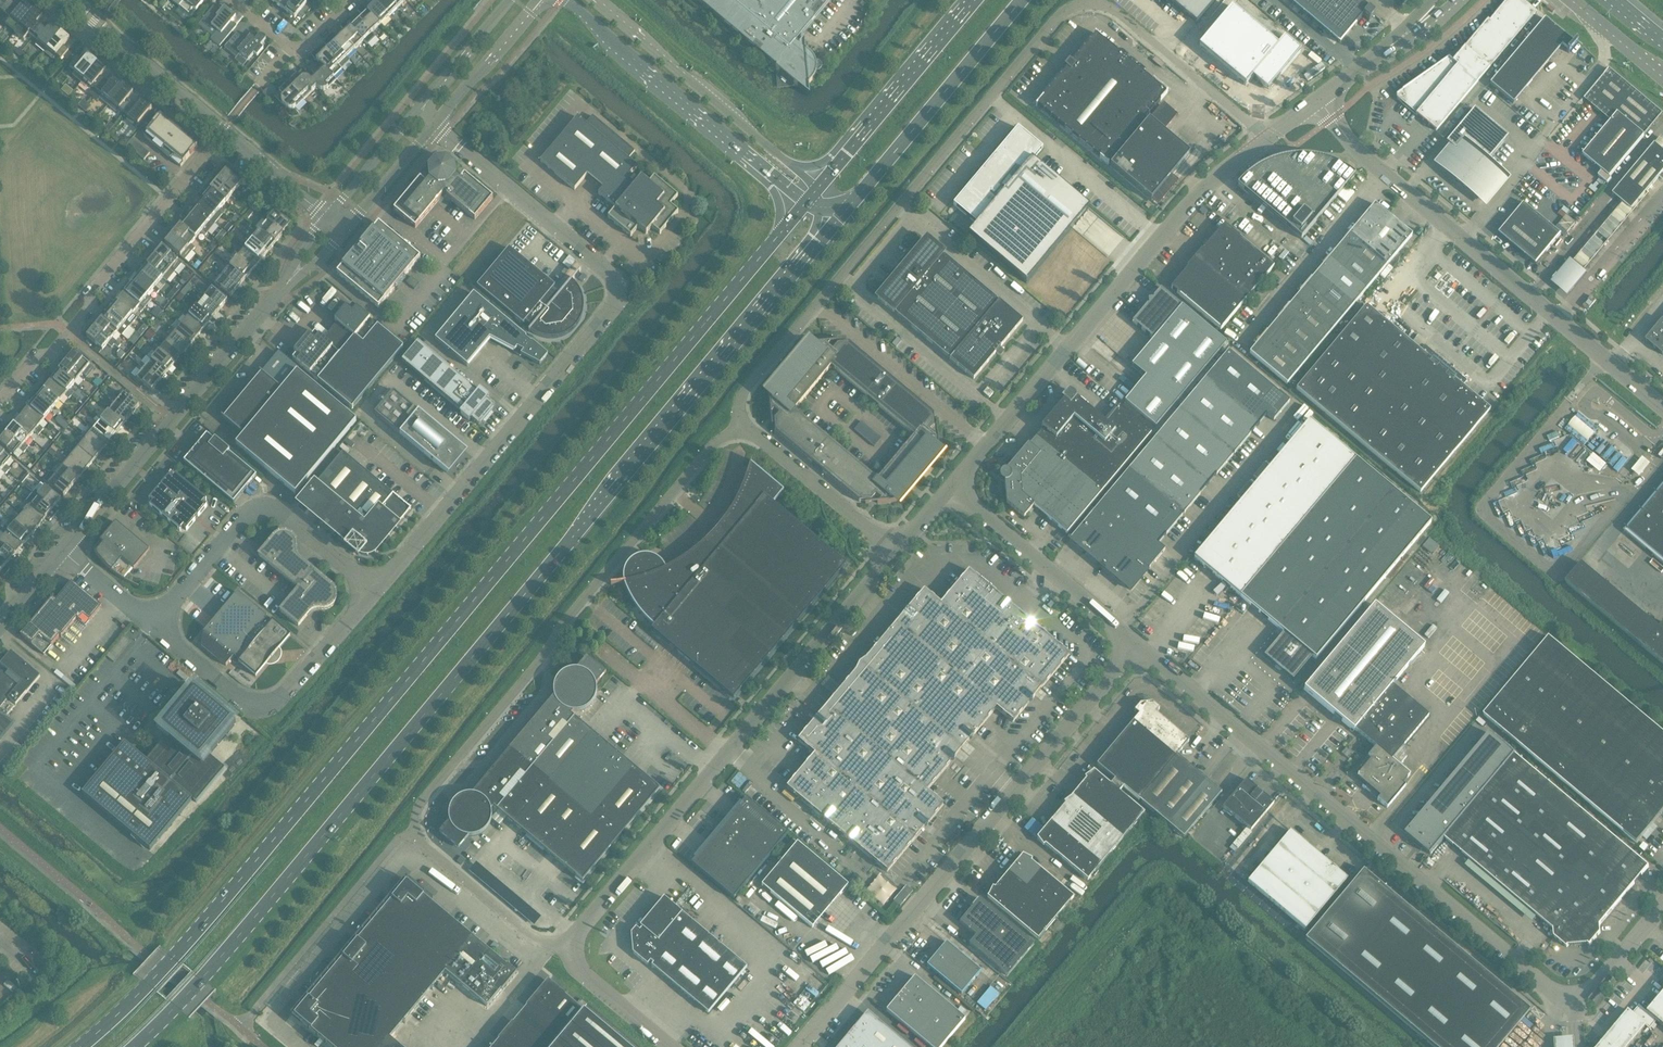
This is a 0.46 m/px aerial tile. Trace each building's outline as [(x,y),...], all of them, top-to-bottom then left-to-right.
[(9,2),(11,0),(0,0),(0,13),(2,11),(6,15),(14,6),(9,2)] [(205,0),(173,0),(172,0),(189,14),(194,9),(196,11),(205,0)] [(294,0),(279,0),(276,4),(285,11),(294,0)] [(312,9),(301,0),(294,0),(285,11),(295,19),(298,15),(303,20),(312,9)] [(389,0),(379,0),(376,3),(389,17),(397,9),(389,0)] [(405,0),(389,0),(397,9),(406,1),(405,0)] [(831,0),(696,0),(776,67),(775,68),(810,97),(809,85),(813,79),(815,77),(816,74),(816,72),(817,69),(818,69),(818,68),(819,67),(819,66),(818,65),(817,64),(816,64),(815,61),(814,59),(813,57),(812,55),(810,54),(806,50),(804,38),(799,45),(796,42),(831,0)] [(1196,25),(1217,0),(1167,0),(1196,25)] [(1340,44),(1363,17),(1369,22),(1374,15),(1356,0),(1287,0),(1340,44)] [(1524,26),(1536,12),(1521,0),(1507,0),(1489,21),(1488,19),(1452,61),(1449,58),(1396,95),(1396,99),(1436,132),(1524,26)] [(370,5),(367,2),(362,6),(365,10),(370,5)] [(15,33),(34,10),(25,3),(19,10),(14,6),(6,15),(11,19),(6,25),(15,33)] [(389,17),(376,3),(367,12),(380,25),(389,17)] [(361,14),(365,10),(362,6),(357,11),(361,14)] [(237,26),(232,22),(236,17),(224,7),(220,12),(213,7),(203,19),(217,31),(211,39),(220,47),(237,26)] [(1232,8),(1199,47),(1246,86),(1252,78),(1267,91),(1300,52),(1284,39),(1278,47),(1232,8)] [(41,29),(37,25),(43,18),(34,10),(15,33),(24,40),(29,34),(33,38),(41,29)] [(380,25),(367,12),(359,20),(372,33),(380,25)] [(349,26),(353,22),(350,18),(345,23),(349,26)] [(1549,23),(1544,19),(1490,85),(1513,104),(1517,99),(1558,50),(1558,49),(1561,46),(1567,51),(1573,44),(1567,38),(1567,39),(1549,24),(1549,23)] [(372,33),(359,20),(350,28),(367,45),(376,37),(372,33)] [(344,31),(349,26),(345,23),(340,27),(344,31)] [(45,52),(61,33),(52,25),(46,32),(41,29),(33,38),(38,42),(36,45),(45,52)] [(367,45),(350,28),(342,36),(355,50),(363,41),(367,45)] [(72,54),(64,48),(70,40),(61,33),(45,52),(54,60),(56,57),(61,61),(64,57),(67,60),(72,54)] [(263,49),(260,47),(266,40),(265,40),(260,35),(255,40),(250,36),(246,41),(237,33),(228,44),(248,61),(254,54),(257,57),(263,49)] [(332,42),(336,38),(333,34),(328,39),(332,42)] [(1166,93),(1118,53),(1095,34),(1094,35),(1095,35),(1071,64),(1070,63),(1066,68),(1067,69),(1036,106),(1036,107),(1037,106),(1108,166),(1109,165),(1108,164),(1137,129),(1139,132),(1110,167),(1151,201),(1190,155),(1149,121),(1146,124),(1143,122),(1168,93),(1167,92),(1166,93)] [(333,44),(347,58),(355,50),(342,36),(333,44)] [(327,47),(332,42),(328,39),(324,43),(327,47)] [(347,58),(333,44),(325,52),(341,69),(350,61),(347,58)] [(315,59),(319,54),(316,51),(311,55),(315,59)] [(342,70),(341,69),(325,52),(317,61),(330,74),(334,78),(342,70)] [(81,83),(97,64),(91,58),(87,63),(84,61),(82,63),(75,57),(70,62),(73,64),(70,68),(75,72),(72,75),(81,83)] [(337,81),(334,78),(330,74),(317,61),(316,61),(320,65),(307,77),(320,90),(321,91),(323,91),(325,91),(326,90),(327,89),(337,81)] [(105,82),(100,78),(106,71),(97,64),(81,83),(90,90),(87,93),(92,97),(105,82)] [(1610,178),(1662,114),(1609,70),(1584,99),(1611,122),(1583,155),(1602,171),(1598,176),(1608,184),(1611,179),(1610,178)] [(307,77),(301,71),(288,84),(304,100),(317,88),(319,90),(320,90),(307,77)] [(108,105),(124,86),(115,79),(109,86),(105,82),(92,97),(97,102),(100,98),(108,105)] [(304,100),(288,84),(274,97),(286,108),(287,109),(288,110),(290,110),(292,110),(293,110),(295,109),(304,100)] [(132,104),(127,101),(133,94),(124,86),(108,105),(117,113),(120,110),(124,114),(132,104)] [(272,94),(267,89),(263,93),(268,98),(272,94)] [(136,128),(152,109),(145,103),(141,108),(138,106),(136,108),(132,104),(124,114),(129,117),(126,120),(136,128)] [(1487,163),(1508,138),(1474,109),(1446,143),(1451,148),(1438,164),(1456,180),(1466,189),(1466,188),(1484,203),(1505,178),(1487,163)] [(194,145),(188,139),(185,138),(183,137),(180,136),(183,132),(178,128),(175,131),(173,129),(172,127),(170,125),(164,119),(161,116),(159,119),(158,118),(153,124),(153,125),(144,136),(181,167),(190,156),(191,156),(196,150),(195,149),(197,147),(194,144),(194,145)] [(628,160),(635,152),(592,117),(586,124),(577,118),(540,162),(575,190),(591,171),(607,184),(598,194),(615,209),(608,218),(631,237),(638,228),(646,235),(652,228),(660,235),(678,213),(670,206),(678,197),(654,177),(648,184),(641,178),(638,182),(630,175),(637,167),(628,160)] [(1042,149),(1018,128),(953,205),(977,225),(968,235),(1027,284),(1090,209),(1032,161),(1042,149)] [(129,142),(124,138),(121,141),(126,146),(129,142)] [(126,146),(144,161),(150,153),(132,139),(126,146)] [(1662,173),(1662,151),(1655,144),(1613,194),(1632,210),(1662,173)] [(1301,240),(1355,176),(1354,175),(1352,174),(1349,171),(1345,169),(1341,167),(1337,165),(1334,163),(1330,161),(1326,160),(1321,159),(1317,158),(1313,157),(1309,157),(1304,156),(1300,156),(1296,156),(1292,157),(1287,157),(1283,158),(1279,159),(1275,160),(1271,162),(1267,164),(1263,165),(1259,167),(1256,169),(1253,172),(1249,174),(1245,178),(1243,180),(1241,182),(1237,186),(1301,240)] [(415,229),(444,195),(441,160),(435,161),(428,169),(429,180),(430,180),(426,184),(420,179),(394,211),(415,229)] [(493,199),(465,175),(459,181),(455,178),(455,177),(454,167),(446,160),(441,160),(444,195),(475,220),(493,199)] [(241,184),(226,171),(218,180),(238,197),(240,194),(236,191),(241,184)] [(238,197),(218,180),(210,190),(226,203),(231,197),(235,200),(238,197)] [(226,203),(210,190),(203,199),(223,215),(225,212),(221,209),(226,203)] [(215,224),(223,215),(203,199),(195,208),(215,224)] [(1537,265),(1562,235),(1524,204),(1499,234),(1537,265)] [(1362,244),(1387,215),(1374,205),(1350,233),(1362,244)] [(215,224),(195,208),(188,217),(208,233),(215,224)] [(250,211),(244,218),(247,220),(253,213),(250,211)] [(291,226),(276,213),(275,212),(270,219),(265,215),(263,218),(283,235),(291,226)] [(1375,254),(1399,226),(1387,215),(1362,244),(1375,254)] [(1567,233),(1576,223),(1567,215),(1558,225),(1567,233)] [(208,233),(188,217),(180,226),(196,239),(201,233),(205,236),(208,233)] [(283,235),(263,218),(260,221),(265,225),(260,231),(275,244),(283,235)] [(379,308),(420,258),(379,224),(360,246),(362,248),(358,253),(356,251),(337,274),(379,308)] [(1274,267),(1224,225),(1202,251),(1201,250),(1195,258),(1245,301),(1274,267)] [(196,239),(180,226),(173,234),(193,251),(195,248),(191,245),(196,239)] [(1388,265),(1412,236),(1399,226),(1375,254),(1388,265)] [(268,253),(275,244),(260,231),(255,237),(250,233),(248,236),(268,253)] [(1388,265),(1375,254),(1362,244),(1350,233),(1339,247),(1377,278),(1388,265)] [(1608,242),(1599,234),(1598,233),(1595,237),(1605,246),(1608,242)] [(193,251),(173,234),(165,244),(185,260),(193,251)] [(260,262),(268,253),(248,236),(245,239),(250,243),(245,249),(260,262)] [(1023,321),(927,241),(904,268),(902,267),(899,270),(901,272),(878,299),(974,380),(996,352),(998,354),(1001,350),(999,349),(1023,321)] [(182,263),(162,247),(155,256),(174,273),(182,263)] [(1377,278),(1339,247),(1328,260),(1365,291),(1377,278)] [(253,271),(260,262),(245,249),(240,255),(235,251),(233,254),(253,271)] [(553,290),(555,287),(509,249),(477,287),(523,326),(525,323),(531,328),(528,331),(529,332),(530,332),(533,334),(537,336),(540,337),(544,338),(548,339),(552,339),(556,339),(559,338),(563,337),(567,335),(570,333),(573,331),(576,328),(579,324),(581,321),(582,317),(583,314),(584,310),(584,306),(583,302),(583,298),(581,294),(580,291),(577,287),(575,284),(572,282),(575,279),(573,278),(559,295),(553,290)] [(245,280),(253,271),(233,254),(230,257),(235,261),(230,267),(245,280)] [(174,273),(155,256),(147,265),(163,278),(167,282),(174,273)] [(1571,257),(1550,281),(1568,296),(1588,273),(1571,257)] [(1245,301),(1195,258),(1187,268),(1188,268),(1171,289),(1221,330),(1245,301)] [(1365,291),(1328,260),(1317,273),(1354,305),(1365,291)] [(163,278),(147,265),(140,274),(160,291),(162,288),(158,284),(163,278)] [(245,280),(230,267),(225,273),(220,269),(218,272),(238,289),(245,280)] [(238,289),(218,272),(215,275),(220,279),(214,285),(230,298),(238,289)] [(1317,273),(1294,300),(1332,331),(1354,305),(1317,273)] [(160,291),(140,274),(132,283),(148,296),(153,290),(157,294),(160,291)] [(148,296),(132,283),(125,292),(145,309),(147,306),(143,302),(148,296)] [(192,288),(188,284),(181,293),(185,297),(192,288)] [(220,310),(227,301),(212,288),(206,295),(202,291),(200,294),(220,310)] [(167,297),(171,300),(179,292),(175,289),(167,297)] [(1156,428),(1226,344),(1160,289),(1153,297),(1153,299),(1148,299),(1148,305),(1147,305),(1132,323),(1153,340),(1131,366),(1145,378),(1125,402),(1156,428)] [(145,309),(125,292),(117,301),(133,314),(138,308),(142,312),(145,309)] [(212,319),(220,310),(200,294),(197,297),(202,300),(197,306),(212,319)] [(526,338),(474,294),(435,340),(467,367),(490,339),(514,352),(520,357),(521,356),(540,366),(548,356),(532,343),(531,344),(526,339),(526,338)] [(1596,301),(1591,297),(1583,307),(1588,311),(1596,301)] [(1332,331),(1294,300),(1283,313),(1321,345),(1332,331)] [(133,314),(117,301),(109,310),(129,327),(132,324),(128,320),(133,314)] [(403,348),(394,339),(353,305),(348,310),(346,308),(335,321),(337,323),(330,332),(381,374),(403,348)] [(205,329),(212,319),(197,306),(191,313),(187,309),(185,312),(205,329)] [(1490,410),(1462,387),(1466,382),(1424,346),(1420,352),(1366,306),(1296,389),(1420,493),(1490,410)] [(129,327),(109,310),(102,319),(118,332),(123,326),(127,330),(129,327)] [(197,337),(205,329),(185,312),(182,315),(187,318),(181,324),(197,337)] [(1321,345),(1283,313),(1272,327),(1310,358),(1321,345)] [(118,332),(102,319),(95,328),(115,345),(117,342),(113,338),(118,332)] [(1662,321),(1646,341),(1662,355),(1662,321)] [(190,347),(197,337),(181,324),(176,331),(172,327),(170,330),(190,347)] [(1310,358),(1272,327),(1261,340),(1298,371),(1310,358)] [(115,345),(95,328),(87,338),(102,351),(108,344),(112,348),(115,345)] [(182,356),(190,347),(170,330),(167,333),(171,336),(166,343),(182,356)] [(381,374),(330,332),(323,340),(315,333),(311,338),(308,336),(294,353),(297,355),(293,360),(352,409),(381,374)] [(143,338),(136,347),(140,351),(147,342),(143,338)] [(1298,371),(1261,340),(1249,354),(1287,385),(1298,371)] [(478,393),(445,365),(418,342),(402,362),(425,380),(462,412),(461,414),(469,421),(471,419),(479,426),(495,407),(487,400),(489,398),(480,391),(478,393)] [(174,365),(182,356),(166,343),(161,349),(157,345),(154,348),(174,365)] [(777,379),(768,389),(771,414),(771,413),(774,410),(779,414),(774,420),(775,432),(812,462),(830,440),(803,417),(797,413),(798,412),(797,408),(797,407),(801,402),(824,375),(829,369),(830,370),(833,370),(834,369),(839,373),(867,397),(882,378),(884,379),(886,376),(887,376),(885,374),(876,367),(849,344),(837,345),(832,350),(827,346),(830,344),(830,343),(831,343),(805,345),(782,373),(777,379)] [(167,374),(174,365),(154,348),(152,351),(156,354),(151,361),(167,374)] [(94,369),(85,361),(88,358),(79,351),(76,354),(74,352),(66,362),(86,378),(94,369)] [(262,373),(281,389),(296,371),(299,368),(278,351),(261,372),(262,373)] [(1289,402),(1229,351),(1204,380),(1258,426),(1267,415),(1273,421),(1289,402)] [(160,382),(167,374),(151,361),(146,367),(142,363),(140,366),(160,382)] [(86,378),(66,362),(59,371),(75,384),(80,378),(84,381),(86,378)] [(152,392),(160,382),(140,366),(137,369),(141,372),(136,379),(152,392)] [(75,384),(59,371),(52,379),(72,396),(74,393),(70,390),(75,384)] [(356,422),(296,371),(281,389),(262,373),(261,372),(260,371),(259,372),(261,374),(253,383),(247,391),(239,401),(318,467),(356,422)] [(72,396),(52,379),(44,388),(60,402),(65,396),(69,399),(72,396)] [(1258,426),(1204,380),(1179,410),(1233,455),(1258,426)] [(841,450),(823,472),(859,503),(871,502),(876,496),(881,500),(878,503),(877,503),(877,504),(878,504),(903,501),(902,501),(911,491),(915,485),(939,457),(939,458),(940,458),(937,432),(937,433),(934,436),(929,432),(934,426),(933,415),(933,414),(907,392),(907,391),(906,391),(897,384),(895,383),(892,386),(893,387),(878,406),(905,429),(911,434),(910,434),(911,438),(911,439),(907,444),(884,471),(879,477),(878,476),(875,476),(874,477),(869,473),(841,450)] [(60,402),(44,388),(36,398),(56,414),(59,411),(54,408),(60,402)] [(993,393),(987,388),(983,393),(989,398),(993,393)] [(466,452),(393,391),(375,414),(447,474),(466,452)] [(1067,534),(1151,434),(1117,405),(1103,422),(1076,400),(1077,398),(1069,391),(1061,400),(1063,402),(1041,428),(1043,429),(1030,445),(1028,444),(1007,469),(1005,469),(1004,469),(1003,470),(1002,470),(1001,471),(1000,472),(1000,474),(999,475),(1000,476),(1000,477),(1001,479),(1002,480),(1003,481),(1005,481),(1006,503),(1024,518),(1034,506),(1067,534)] [(139,407),(124,394),(118,400),(114,396),(112,399),(132,416),(139,407)] [(56,414),(36,398),(29,407),(45,420),(50,414),(54,417),(56,414)] [(132,416),(112,399),(109,402),(113,406),(108,412),(124,425),(132,416)] [(318,467),(239,401),(224,418),(222,417),(221,417),(223,419),(243,436),(236,445),(295,494),(318,467)] [(45,420),(29,407),(21,416),(41,432),(44,429),(39,426),(45,420)] [(1233,455),(1179,410),(1154,440),(1208,485),(1233,455)] [(124,425),(108,412),(103,418),(99,414),(97,417),(117,434),(124,425)] [(1579,414),(1565,430),(1585,446),(1598,430),(1579,414)] [(41,432),(21,416),(14,425),(30,438),(35,432),(39,435),(41,432)] [(117,434),(97,417),(94,420),(98,424),(93,430),(109,443),(117,434)] [(1316,660),(1431,523),(1309,421),(1194,558),(1283,633),(1264,657),(1275,666),(1275,667),(1275,669),(1279,672),(1280,672),(1281,671),(1293,681),(1312,657),(1316,660)] [(30,438),(14,425),(6,433),(26,450),(29,447),(24,444),(30,438)] [(102,452),(109,443),(93,430),(88,436),(84,432),(81,435),(102,452)] [(6,433),(0,441),(0,444),(14,456),(20,450),(24,453),(26,450),(6,433)] [(94,461),(102,452),(81,435),(79,438),(83,442),(78,448),(94,461)] [(257,477),(229,454),(230,453),(215,441),(214,441),(207,435),(184,462),(234,504),(257,477)] [(1208,485),(1154,440),(1129,470),(1181,515),(1208,485)] [(87,470),(94,461),(78,448),(73,454),(69,450),(67,453),(87,470)] [(0,449),(0,465),(8,472),(11,469),(6,465),(12,459),(0,449)] [(79,479),(87,470),(67,453),(64,456),(68,460),(63,466),(79,479)] [(411,509),(402,502),(343,453),(307,496),(332,517),(325,525),(351,546),(349,548),(358,556),(360,554),(362,555),(364,556),(366,556),(368,556),(370,556),(372,555),(374,554),(375,552),(411,509)] [(1604,466),(1594,458),(1590,463),(1600,472),(1604,466)] [(734,699),(846,565),(773,504),(784,492),(751,464),(751,461),(750,460),(749,466),(747,472),(746,478),(743,484),(741,490),(738,496),(735,502),(732,508),(728,514),(724,519),(720,525),(716,529),(712,534),(708,538),(704,542),(700,546),(695,550),(690,554),(686,557),(681,560),(676,563),(671,566),(666,569),(665,567),(664,565),(662,563),(661,562),(659,560),(657,559),(655,558),(654,557),(652,556),(650,556),(648,555),(646,555),(643,555),(641,556),(639,556),(636,557),(634,558),(632,559),(630,561),(629,562),(627,565),(626,567),(625,569),(624,572),(624,574),(623,577),(623,580),(623,582),(624,585),(624,588),(625,590),(626,592),(628,595),(629,597),(631,599),(633,604),(636,608),(639,612),(643,616),(646,620),(650,623),(654,627),(651,630),(734,699)] [(1639,475),(1648,465),(1643,460),(1634,471),(1639,475)] [(0,465),(0,473),(1,471),(6,475),(8,472),(0,465)] [(79,479),(63,466),(58,472),(54,468),(51,471),(71,488),(79,479)] [(1181,515),(1129,470),(1104,499),(1158,545),(1181,515)] [(71,488),(51,471),(49,474),(53,478),(48,484),(64,497),(71,488)] [(207,506),(204,503),(206,500),(176,475),(173,478),(170,475),(149,500),(153,503),(150,506),(180,531),(183,528),(187,531),(207,506)] [(65,504),(45,487),(41,484),(33,493),(57,513),(65,504)] [(1624,531),(1662,564),(1662,484),(1624,531)] [(57,513),(33,493),(26,502),(50,522),(57,513)] [(1158,545),(1104,499),(1070,540),(1130,591),(1147,570),(1148,571),(1164,551),(1158,545)] [(50,522),(26,502),(30,506),(25,512),(21,508),(18,511),(38,528),(46,519),(50,522)] [(38,528),(18,511),(16,514),(20,517),(15,523),(31,537),(38,528)] [(31,537),(15,523),(10,529),(6,526),(3,529),(23,545),(31,537)] [(134,570),(150,551),(116,523),(94,549),(93,550),(95,553),(98,557),(101,561),(104,565),(108,568),(112,572),(117,575),(122,579),(128,582),(133,585),(139,588),(139,587),(136,586),(133,584),(127,581),(124,579),(133,569),(134,570)] [(23,545),(3,529),(1,532),(5,535),(0,541),(16,554),(23,545)] [(0,541),(0,557),(8,564),(16,554),(0,541)] [(8,564),(0,557),(0,573),(4,576),(12,567),(8,564)] [(1013,723),(1027,705),(1033,699),(1069,655),(1033,625),(1032,622),(1029,621),(1009,604),(1008,601),(1005,601),(969,570),(941,604),(924,590),(908,609),(905,610),(904,613),(866,659),(859,664),(855,672),(817,717),(814,718),(814,721),(797,741),(814,754),(786,788),(822,818),(823,821),(826,822),(887,872),(922,831),(923,832),(924,830),(923,829),(928,824),(944,805),(927,791),(955,758),(969,741),(996,709),(1013,723)] [(86,627),(102,607),(72,583),(73,582),(73,581),(56,601),(53,598),(54,597),(21,636),(44,655),(60,637),(61,638),(77,619),(86,627)] [(290,636),(273,622),(272,623),(266,618),(267,617),(241,596),(238,592),(203,633),(208,637),(201,646),(226,666),(234,657),(239,661),(238,662),(256,677),(270,660),(277,660),(276,653),(290,636)] [(1428,716),(1392,686),(1424,647),(1374,605),(1304,690),(1342,722),(1351,729),(1350,731),(1352,733),(1353,731),(1354,731),(1355,730),(1375,747),(1368,757),(1371,759),(1356,777),(1380,797),(1377,800),(1387,808),(1405,787),(1402,784),(1410,775),(1399,766),(1406,757),(1399,751),(1428,716)] [(1643,648),(1662,664),(1662,624),(1643,648)] [(1605,684),(1549,638),(1484,716),(1637,844),(1654,824),(1662,813),(1662,733),(1605,684)] [(34,684),(40,677),(12,653),(11,654),(10,653),(9,655),(0,665),(7,670),(3,674),(2,673),(0,675),(0,710),(8,700),(16,706),(34,684)] [(554,696),(509,749),(532,768),(575,718),(571,715),(573,712),(576,712),(578,712),(580,712),(582,711),(584,711),(586,710),(588,708),(589,707),(591,705),(592,704),(594,702),(595,700),(595,698),(596,696),(597,694),(597,692),(597,690),(596,687),(596,685),(606,673),(587,657),(577,669),(575,669),(572,669),(570,670),(568,670),(566,671),(564,672),(562,673),(561,674),(559,676),(558,678),(556,679),(555,681),(555,683),(554,685),(554,688),(553,690),(553,692),(554,694),(554,696)] [(225,769),(209,756),(210,755),(210,756),(236,724),(235,724),(234,724),(225,716),(226,716),(194,690),(168,721),(169,721),(160,731),(167,737),(147,761),(125,743),(82,794),(150,850),(192,800),(196,803),(225,769)] [(1139,800),(1176,755),(1177,756),(1189,742),(1155,714),(1159,709),(1152,703),(1140,704),(1134,711),(1139,715),(1097,765),(1114,780),(1112,783),(1129,797),(1131,794),(1139,800)] [(549,783),(592,732),(575,718),(532,768),(549,783)] [(566,797),(609,747),(592,732),(549,783),(566,797)] [(1649,867),(1515,755),(1490,734),(1406,834),(1431,856),(1445,839),(1553,930),(1554,937),(1567,948),(1568,946),(1586,945),(1588,944),(1590,946),(1601,933),(1600,925),(1649,867)] [(592,818),(634,768),(609,747),(566,797),(592,818)] [(492,812),(491,810),(494,807),(497,810),(532,768),(509,749),(472,794),(470,794),(468,794),(465,794),(463,795),(461,796),(459,797),(458,798),(456,799),(454,801),(453,802),(452,804),(451,806),(450,808),(449,810),(449,812),(449,814),(449,817),(449,819),(449,821),(439,833),(458,849),(469,837),(471,837),(473,837),(475,837),(477,836),(479,835),(481,834),(483,833),(485,832),(486,830),(488,829),(489,827),(490,825),(491,823),(491,821),(492,819),(492,817),(492,814),(492,812)] [(1153,813),(1191,768),(1177,756),(1176,755),(1139,800),(1153,813)] [(514,825),(549,783),(532,768),(497,810),(514,825)] [(618,840),(655,795),(660,790),(634,768),(592,818),(618,840)] [(1168,825),(1206,780),(1191,768),(1153,813),(1168,825)] [(1144,813),(1127,799),(1129,797),(1112,783),(1110,785),(1093,771),(1092,772),(1085,778),(1086,780),(1072,796),(1123,838),(1144,813)] [(1184,838),(1221,793),(1206,780),(1168,825),(1184,838)] [(1250,831),(1274,803),(1263,794),(1262,795),(1257,791),(1257,790),(1246,780),(1223,808),(1250,831)] [(531,839),(566,797),(549,783),(514,825),(531,839)] [(1123,838),(1072,796),(1071,797),(1064,803),(1065,805),(1052,821),(1068,835),(1085,849),(1102,863),(1123,838)] [(557,860),(592,818),(566,797),(531,839),(557,860)] [(789,834),(746,798),(719,831),(761,867),(789,834)] [(582,882),(618,840),(592,818),(557,860),(582,882)] [(1053,852),(1068,835),(1052,821),(1037,838),(1037,839),(1043,847),(1045,845),(1053,852)] [(761,867),(719,831),(691,864),(733,899),(761,867)] [(1348,879),(1336,870),(1290,831),(1248,882),(1305,930),(1348,879)] [(1070,866),(1085,849),(1068,835),(1053,852),(1070,866)] [(812,928),(848,886),(797,843),(762,886),(812,928)] [(1088,881),(1102,863),(1085,849),(1070,866),(1088,881)] [(1025,886),(1039,869),(1031,862),(1032,860),(1023,856),(1023,855),(1009,872),(1025,886)] [(1042,899),(1056,883),(1039,869),(1025,886),(1042,899)] [(1363,870),(1305,939),(1433,1046),(1498,1046),(1530,1010),(1363,870)] [(1042,899),(1025,886),(1009,872),(995,889),(993,888),(988,896),(987,897),(1038,940),(1060,914),(1042,899)] [(445,972),(487,1007),(515,973),(407,882),(294,1016),(332,1046),(400,1046),(390,1038),(445,972)] [(1060,914),(1074,898),(1056,883),(1042,899),(1060,914)] [(747,967),(664,898),(640,927),(642,928),(640,931),(636,928),(631,934),(631,937),(633,953),(647,965),(651,962),(653,964),(652,966),(708,1014),(747,967)] [(1034,945),(979,899),(960,922),(976,936),(969,944),(1007,977),(1034,945)] [(961,995),(981,971),(946,942),(927,966),(961,995)] [(914,977),(906,996),(900,994),(886,1011),(929,1046),(942,1046),(965,1019),(914,977)] [(582,1010),(548,982),(493,1046),(551,1046),(582,1010)] [(985,1011),(999,994),(990,987),(977,1004),(985,1011)] [(1648,1011),(1647,1013),(1639,1006),(1633,1014),(1629,1011),(1620,1021),(1620,1023),(1619,1025),(1617,1025),(1598,1046),(1629,1046),(1646,1026),(1650,1030),(1657,1021),(1662,1026),(1662,994),(1648,1011)] [(587,1005),(581,999),(577,1003),(583,1009),(587,1005)] [(584,1012),(554,1046),(626,1046),(584,1012)] [(876,1020),(868,1013),(856,1026),(839,1046),(908,1046),(876,1020)]
